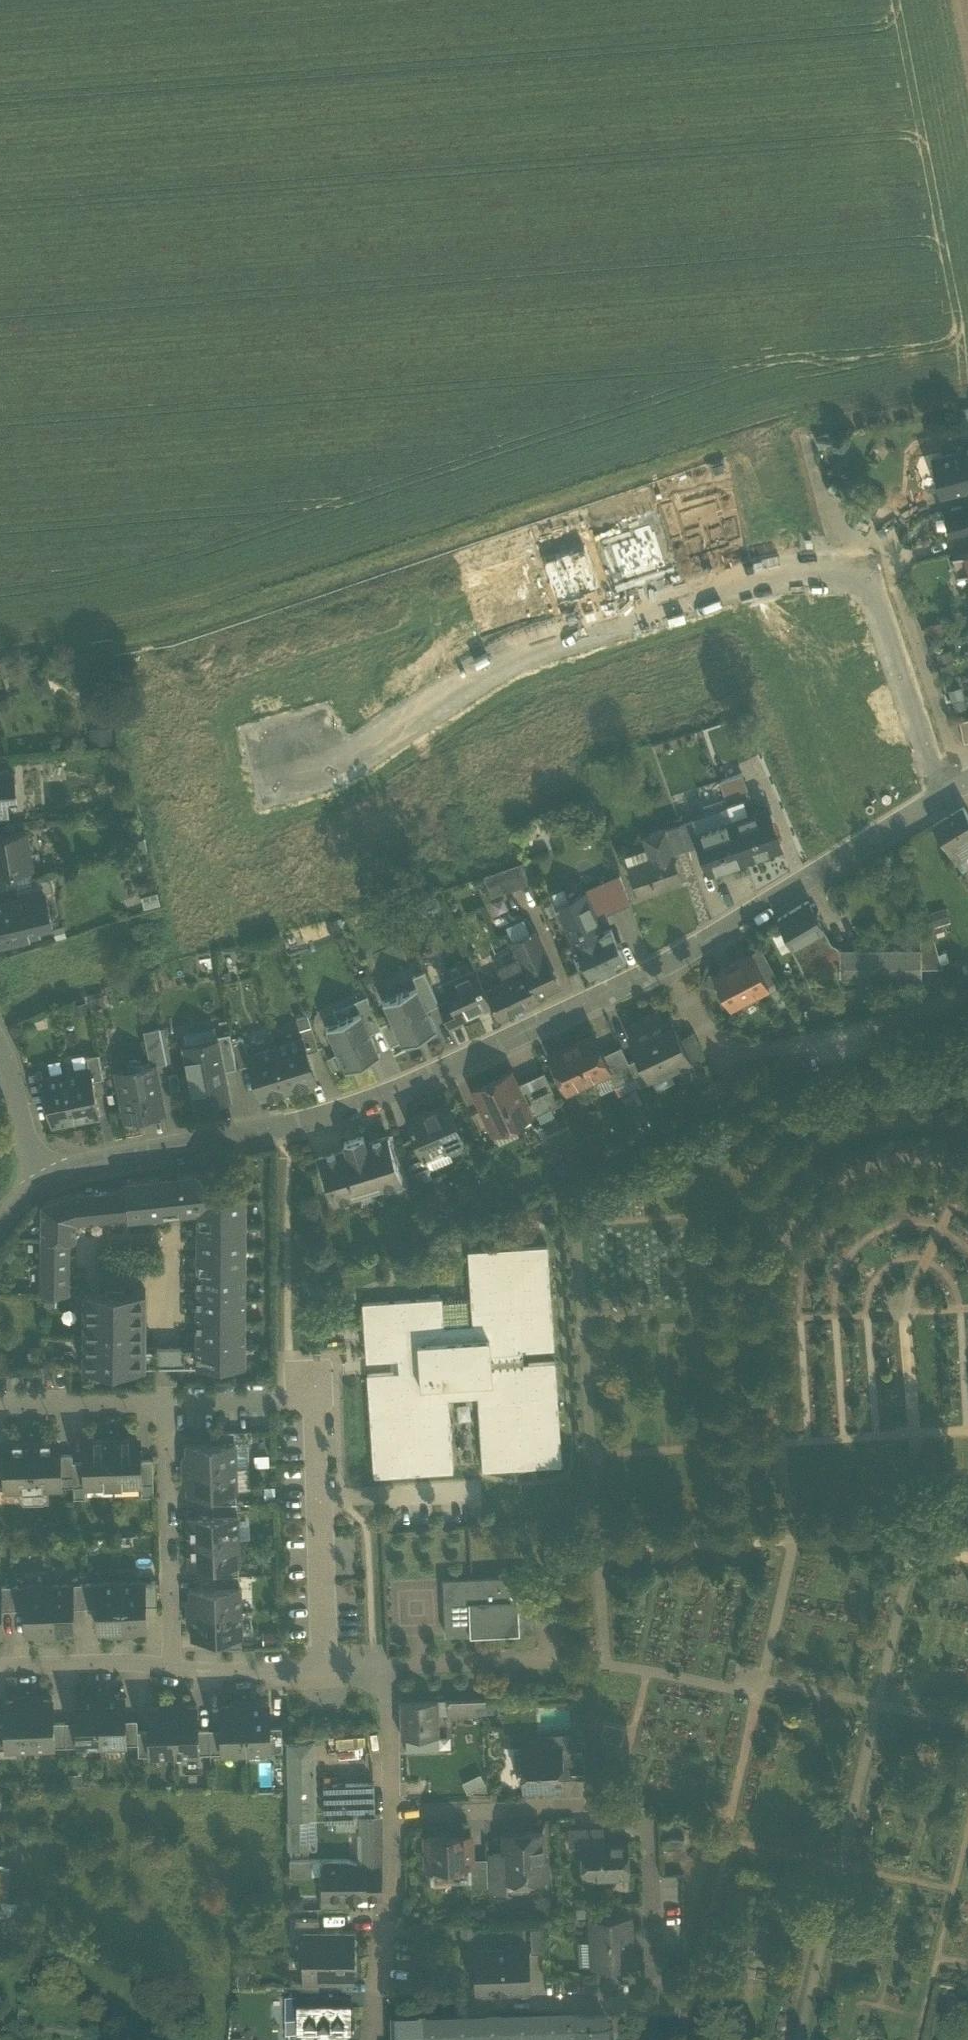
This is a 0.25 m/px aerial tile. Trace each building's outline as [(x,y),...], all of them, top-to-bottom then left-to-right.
[(940,488),(948,492),(949,493),(950,492),(966,488),(967,498),(967,449),(935,457),(933,457),(940,488)] [(853,502),(859,491),(850,487),(844,497),(853,502)] [(954,506),(952,505),(951,507),(947,514),(951,531),(967,527),(967,502),(954,506)] [(652,530),(650,523),(633,528),(635,536),(610,544),(622,578),(666,564),(655,529),(652,530)] [(588,551),(593,568),(605,564),(594,530),(582,534),(588,551)] [(593,568),(588,551),(545,565),(557,599),(599,585),(593,568)] [(967,571),(967,551),(953,555),(957,574),(967,571)] [(777,615),(796,671),(842,656),(835,638),(837,637),(831,617),(828,618),(822,600),(777,615)] [(848,673),(842,656),(796,671),(815,727),(860,711),(854,693),(856,692),(850,673),(848,673)] [(964,740),(967,740),(967,718),(960,720),(964,740)] [(757,724),(762,746),(783,741),(779,719),(757,724)] [(6,810),(5,791),(14,791),(12,770),(0,771),(0,811),(6,810)] [(719,779),(727,803),(741,798),(750,795),(743,775),(742,772),(719,779)] [(747,814),(741,798),(727,803),(733,819),(747,814)] [(733,819),(727,803),(690,815),(692,818),(696,832),(733,819)] [(956,861),(967,854),(967,813),(963,806),(933,825),(956,861)] [(747,814),(733,819),(746,857),(781,845),(768,807),(747,814)] [(692,818),(679,823),(687,846),(699,842),(700,842),(696,832),(692,818)] [(713,868),(746,857),(733,819),(696,832),(700,842),(699,842),(708,870),(713,868)] [(672,851),(687,846),(679,823),(664,828),(672,851)] [(629,864),(639,893),(682,878),(672,851),(664,828),(645,834),(648,845),(652,856),(629,864)] [(6,872),(32,867),(26,831),(0,835),(0,872),(6,872)] [(652,856),(648,845),(625,853),(629,864),(652,856)] [(498,883),(503,897),(533,885),(524,862),(483,875),(488,886),(498,883)] [(595,885),(598,891),(607,911),(629,902),(620,874),(595,885)] [(17,884),(20,897),(45,891),(55,888),(52,876),(17,884)] [(603,931),(596,916),(587,896),(584,890),(556,902),(557,904),(556,904),(557,906),(558,906),(575,944),(603,931)] [(45,891),(20,897),(0,901),(0,941),(28,934),(28,933),(54,926),(45,891)] [(598,891),(587,896),(596,916),(607,911),(598,891)] [(778,918),(794,948),(823,930),(808,900),(778,918)] [(506,925),(513,939),(530,931),(523,917),(506,925)] [(603,931),(575,944),(590,977),(626,960),(611,927),(603,931)] [(516,951),(519,957),(521,956),(538,994),(549,989),(545,982),(555,977),(534,930),(530,931),(513,939),(518,950),(516,951)] [(830,944),(823,930),(794,948),(811,981),(839,981),(839,950),(833,950),(829,944),(830,944)] [(921,968),(942,967),(933,936),(920,937),(920,948),(921,948),(921,968)] [(750,952),(767,984),(777,978),(761,947),(750,952)] [(839,981),(921,981),(921,968),(921,948),(920,948),(839,949),(839,950),(839,981)] [(717,982),(731,1009),(769,988),(767,984),(750,952),(721,967),(721,968),(718,982),(717,982)] [(540,999),(538,994),(521,956),(519,957),(497,968),(504,983),(487,991),(492,1003),(499,1018),(540,999)] [(460,1017),(492,1003),(487,991),(475,967),(443,982),(450,997),(459,1018),(460,1017)] [(428,1008),(439,1002),(424,969),(413,974),(417,984),(428,1008)] [(559,984),(555,977),(545,982),(549,989),(559,984)] [(415,1038),(425,1033),(437,1028),(428,1008),(417,984),(383,999),(391,1017),(401,1040),(402,1043),(415,1038)] [(367,993),(356,998),(361,1009),(370,1031),(381,1026),(380,1023),(367,993)] [(439,1003),(449,1026),(462,1021),(460,1017),(459,1018),(450,997),(439,1002),(439,1003)] [(338,1019),(361,1009),(356,998),(333,1008),(338,1019)] [(342,1027),(329,1032),(345,1069),(368,1059),(365,1053),(378,1048),(370,1031),(361,1009),(338,1019),(342,1027)] [(657,1009),(645,1015),(670,1069),(690,1060),(689,1058),(680,1038),(670,1017),(662,1020),(657,1009)] [(303,1037),(307,1050),(318,1047),(308,1013),(297,1016),(303,1037)] [(650,1079),(670,1069),(645,1015),(632,1021),(637,1032),(630,1035),(640,1056),(650,1079)] [(401,1040),(391,1017),(380,1023),(381,1026),(390,1044),(401,1040)] [(342,1027),(338,1019),(326,1025),(329,1032),(342,1027)] [(144,1029),(151,1064),(155,1064),(166,1061),(159,1026),(144,1029)] [(215,1034),(216,1038),(217,1038),(223,1069),(237,1066),(230,1031),(215,1034)] [(425,1033),(415,1038),(417,1042),(427,1038),(425,1033)] [(550,1053),(567,1090),(608,1071),(610,1070),(602,1054),(592,1033),(550,1053)] [(688,1034),(680,1038),(689,1058),(698,1054),(688,1034)] [(239,1065),(251,1062),(249,1054),(243,1035),(232,1039),(239,1065)] [(276,1045),(289,1088),(316,1080),(307,1050),(303,1037),(276,1045)] [(229,1097),(223,1069),(217,1038),(216,1038),(186,1044),(198,1103),(229,1097)] [(251,1062),(262,1096),(289,1088),(276,1045),(249,1054),(251,1062)] [(608,1071),(615,1085),(635,1076),(629,1061),(621,1045),(602,1054),(610,1070),(608,1071)] [(365,1053),(368,1059),(380,1053),(378,1048),(365,1053)] [(90,1067),(93,1078),(104,1076),(100,1052),(87,1054),(89,1067),(90,1067)] [(635,1076),(640,1085),(651,1080),(650,1079),(640,1056),(629,1061),(635,1076)] [(119,1083),(126,1118),(164,1110),(155,1064),(151,1064),(138,1067),(133,1064),(128,1065),(125,1070),(120,1070),(117,1071),(119,1083)] [(89,1067),(67,1072),(76,1119),(100,1114),(93,1078),(90,1067),(89,1067)] [(29,1070),(34,1099),(47,1096),(43,1077),(44,1077),(42,1068),(29,1070)] [(535,1110),(537,1114),(560,1103),(545,1070),(516,1084),(529,1112),(535,1110)] [(52,1124),(76,1119),(67,1072),(44,1077),(43,1077),(47,1096),(52,1124)] [(474,1089),(494,1132),(495,1132),(494,1130),(512,1121),(513,1123),(530,1115),(529,1112),(516,1084),(510,1072),(474,1089)] [(452,1159),(446,1145),(448,1145),(453,1147),(461,1143),(463,1138),(447,1102),(408,1118),(416,1136),(425,1157),(425,1156),(431,1168),(452,1159)] [(494,1130),(495,1132),(513,1123),(512,1121),(494,1130)] [(328,1188),(333,1203),(359,1195),(356,1187),(374,1182),(376,1190),(402,1182),(388,1136),(366,1143),(363,1135),(344,1141),(346,1149),(343,1150),(351,1174),(342,1177),(344,1183),(328,1188)] [(402,1141),(413,1176),(431,1169),(431,1168),(425,1156),(425,1157),(416,1136),(402,1141)] [(319,1157),(328,1188),(344,1183),(342,1177),(351,1174),(343,1150),(319,1157)] [(246,1167),(198,1173),(198,1210),(197,1345),(197,1365),(246,1364),(246,1167)] [(198,1173),(177,1175),(179,1212),(198,1210),(198,1173)] [(177,1175),(164,1176),(164,1213),(179,1212),(177,1175)] [(43,1205),(42,1239),(70,1239),(76,1239),(76,1220),(129,1215),(129,1217),(164,1213),(164,1176),(124,1181),(125,1183),(126,1188),(125,1188),(74,1193),(43,1203),(43,1205)] [(356,1187),(359,1195),(376,1190),(374,1182),(356,1187)] [(70,1293),(70,1239),(42,1239),(41,1293),(70,1293)] [(363,1301),(367,1360),(398,1358),(399,1371),(368,1373),(374,1475),(453,1470),(449,1398),(478,1396),(483,1469),(562,1464),(555,1360),(524,1362),(523,1349),(554,1347),(547,1244),(468,1249),(473,1323),(444,1325),(442,1296),(363,1301)] [(84,1367),(146,1365),(146,1346),(146,1289),(85,1291),(84,1367)] [(146,1365),(197,1365),(197,1345),(146,1346),(146,1365)] [(210,1431),(211,1443),(235,1442),(234,1430),(210,1431)] [(140,1437),(112,1438),(113,1484),(141,1483),(140,1459),(140,1437)] [(85,1485),(113,1484),(112,1438),(84,1439),(85,1461),(85,1485)] [(60,1440),(32,1441),(33,1487),(47,1486),(61,1486),(60,1454),(60,1440)] [(20,1487),(33,1487),(32,1441),(4,1442),(4,1456),(5,1488),(20,1487)] [(187,1443),(188,1467),(236,1466),(235,1444),(235,1442),(211,1443),(187,1443)] [(248,1443),(235,1444),(236,1466),(249,1465),(248,1443)] [(61,1486),(73,1486),(73,1461),(72,1453),(60,1454),(61,1486)] [(141,1483),(142,1495),(154,1495),(152,1459),(140,1459),(141,1483)] [(85,1461),(73,1461),(73,1486),(74,1497),(86,1497),(85,1485),(85,1461)] [(236,1466),(236,1488),(250,1487),(249,1465),(236,1466)] [(236,1488),(236,1466),(188,1467),(188,1491),(212,1491),(236,1490),(236,1488)] [(47,1486),(33,1487),(34,1501),(43,1501),(47,1497),(47,1486)] [(24,1501),(34,1501),(33,1487),(20,1487),(20,1498),(24,1501)] [(212,1491),(213,1503),(237,1502),(236,1490),(212,1491)] [(237,1514),(237,1502),(213,1503),(213,1515),(237,1514)] [(189,1515),(190,1539),(238,1538),(238,1537),(237,1517),(237,1514),(213,1515),(189,1515)] [(251,1517),(237,1517),(238,1537),(251,1537),(251,1517)] [(239,1562),(238,1538),(190,1539),(191,1563),(215,1563),(239,1562)] [(215,1563),(215,1575),(239,1574),(239,1562),(215,1563)] [(470,1621),(471,1633),(536,1629),(533,1573),(468,1576),(469,1600),(470,1621)] [(240,1586),(239,1574),(215,1575),(215,1587),(240,1586)] [(468,1576),(456,1577),(456,1591),(444,1591),(444,1601),(450,1601),(469,1600),(468,1576)] [(443,1577),(444,1591),(456,1591),(456,1577),(443,1577)] [(145,1580),(121,1581),(122,1629),(146,1628),(146,1604),(145,1580)] [(145,1580),(146,1604),(157,1604),(157,1580),(145,1580)] [(98,1630),(122,1629),(121,1581),(97,1582),(98,1606),(98,1630)] [(74,1607),(86,1606),(85,1582),(73,1583),(74,1607)] [(97,1582),(85,1582),(86,1606),(98,1606),(97,1582)] [(26,1632),(50,1631),(49,1583),(25,1584),(26,1608),(26,1632)] [(73,1583),(49,1583),(50,1631),(74,1631),(74,1607),(73,1583)] [(25,1584),(13,1585),(13,1609),(26,1608),(25,1584)] [(1,1609),(13,1609),(13,1585),(1,1585),(1,1609)] [(192,1587),(192,1611),(240,1610),(240,1586),(215,1587),(192,1587)] [(451,1622),(450,1601),(444,1601),(446,1634),(471,1633),(470,1621),(451,1622)] [(241,1634),(240,1610),(192,1611),(193,1635),(217,1635),(241,1634)] [(217,1635),(217,1646),(242,1646),(241,1634),(217,1635)] [(125,1695),(101,1696),(102,1744),(126,1743),(126,1719),(125,1695)] [(78,1744),(102,1744),(101,1696),(77,1696),(78,1720),(78,1744)] [(448,1713),(487,1712),(486,1696),(448,1698),(448,1713)] [(53,1697),(29,1698),(30,1746),(54,1745),(54,1721),(53,1697)] [(7,1747),(30,1746),(29,1698),(5,1699),(6,1723),(7,1747)] [(439,1734),(439,1713),(439,1698),(401,1700),(402,1736),(406,1735),(438,1734),(439,1734)] [(448,1698),(439,1698),(439,1713),(448,1713),(448,1698)] [(269,1701),(245,1702),(247,1750),(271,1749),(270,1725),(269,1701)] [(223,1751),(247,1750),(245,1702),(221,1703),(222,1727),(223,1751)] [(197,1704),(173,1705),(175,1753),(199,1752),(198,1728),(197,1704)] [(151,1753),(175,1753),(173,1705),(149,1706),(150,1729),(151,1753)] [(126,1743),(138,1742),(138,1730),(138,1718),(126,1719),(126,1743)] [(78,1720),(66,1721),(66,1745),(78,1744),(78,1720)] [(54,1745),(66,1745),(66,1721),(54,1721),(54,1745)] [(270,1725),(271,1749),(283,1749),(282,1725),(270,1725)] [(199,1752),(211,1751),(210,1727),(198,1728),(199,1752)] [(222,1727),(210,1727),(211,1751),(223,1751),(222,1727)] [(150,1729),(138,1730),(138,1742),(139,1754),(151,1753),(150,1729)] [(406,1735),(406,1751),(439,1749),(438,1734),(406,1735)] [(314,1739),(289,1740),(289,1847),(316,1847),(314,1739)] [(584,1743),(561,1744),(561,1751),(584,1750),(584,1743)] [(524,1766),(525,1787),(563,1784),(562,1776),(561,1751),(561,1744),(522,1746),(523,1750),(519,1750),(516,1753),(517,1764),(520,1766),(524,1766)] [(561,1751),(562,1776),(586,1775),(584,1750),(561,1751)] [(284,1763),(273,1763),(274,1783),(285,1783),(284,1763)] [(481,1771),(462,1780),(468,1793),(487,1784),(481,1771)] [(365,1828),(365,1861),(365,1869),(381,1869),(381,1814),(375,1813),(374,1781),(323,1781),(324,1799),(335,1799),(336,1829),(365,1828)] [(604,1826),(584,1827),(584,1841),(605,1840),(604,1826)] [(569,1827),(570,1843),(583,1842),(583,1841),(584,1841),(584,1827),(569,1827)] [(505,1851),(506,1877),(507,1877),(520,1877),(526,1871),(531,1871),(537,1876),(544,1876),(548,1872),(547,1860),(543,1856),(542,1830),(504,1831),(505,1851)] [(664,1833),(664,1844),(682,1844),(682,1832),(664,1833)] [(427,1864),(431,1864),(470,1863),(472,1863),(471,1856),(470,1833),(426,1834),(427,1864)] [(587,1874),(591,1878),(606,1877),(610,1873),(628,1873),(627,1839),(605,1840),(584,1841),(583,1841),(583,1842),(584,1874),(587,1874)] [(491,1852),(492,1888),(508,1887),(507,1877),(506,1877),(505,1851),(491,1852)] [(471,1878),(471,1884),(488,1884),(487,1856),(471,1856),(472,1863),(470,1863),(471,1878)] [(290,1872),(323,1872),(323,1858),(290,1858),(290,1872)] [(382,1894),(381,1869),(365,1869),(365,1861),(360,1861),(347,1858),(323,1858),(323,1872),(323,1895),(349,1894),(382,1894)] [(9,1898),(12,1862),(3,1862),(0,1894),(0,1897),(9,1898)] [(471,1878),(470,1863),(431,1864),(431,1879),(471,1878)] [(549,1893),(533,1901),(541,1914),(556,1906),(549,1893)] [(323,1895),(324,1906),(350,1906),(349,1894),(323,1895)] [(486,1918),(486,1905),(471,1905),(472,1918),(486,1918)] [(594,1937),(596,1963),(632,1961),(630,1915),(591,1917),(592,1937),(594,1937)] [(303,1929),(319,1930),(319,1918),(295,1917),(295,1929),(303,1929)] [(474,1923),(460,1924),(460,1936),(475,1936),(474,1923)] [(530,1927),(532,1950),(543,1950),(542,1926),(530,1927)] [(302,1953),(302,1955),(355,1955),(355,1954),(355,1930),(319,1930),(303,1929),(303,1953),(302,1953)] [(479,1988),(483,1992),(491,1992),(495,1988),(529,1986),(527,1947),(476,1948),(478,1988),(479,1988)] [(355,1957),(355,1955),(302,1955),(302,1956),(303,1956),(302,1980),(319,1980),(355,1981),(355,1957)] [(251,1973),(238,1972),(237,1992),(249,1992),(251,1973)] [(291,1992),(319,1993),(319,1980),(302,1980),(291,1980),(291,1992)] [(300,2004),(319,2004),(319,1993),(291,1992),(290,1992),(290,2005),(300,2005),(300,2004)] [(300,2005),(300,2028),(300,2039),(348,2039),(348,2031),(353,2026),(348,2020),(348,2005),(319,2004),(300,2004),(300,2005)] [(286,2008),(286,2028),(300,2028),(300,2005),(290,2005),(289,2005),(286,2008)] [(613,2035),(611,2033),(611,2025),(589,2026),(588,2025),(573,2026),(572,2027),(502,2029),(501,2028),(487,2029),(486,2030),(428,2032),(426,2030),(419,2031),(417,2033),(391,2034),(391,2039),(613,2039),(613,2035)] [(300,2028),(286,2028),(286,2039),(287,2039),(300,2039),(300,2028)]
